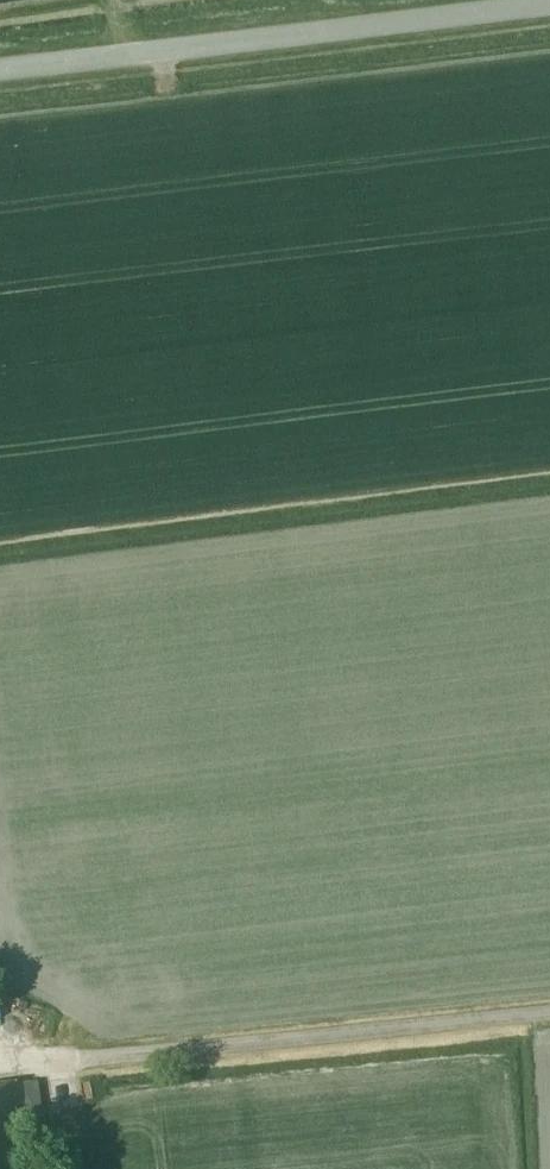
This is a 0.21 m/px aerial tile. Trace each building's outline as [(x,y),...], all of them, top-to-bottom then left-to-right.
[(38,1083),(0,1088),(0,1168),(36,1168),(31,1132),(44,1130),(38,1083)]
